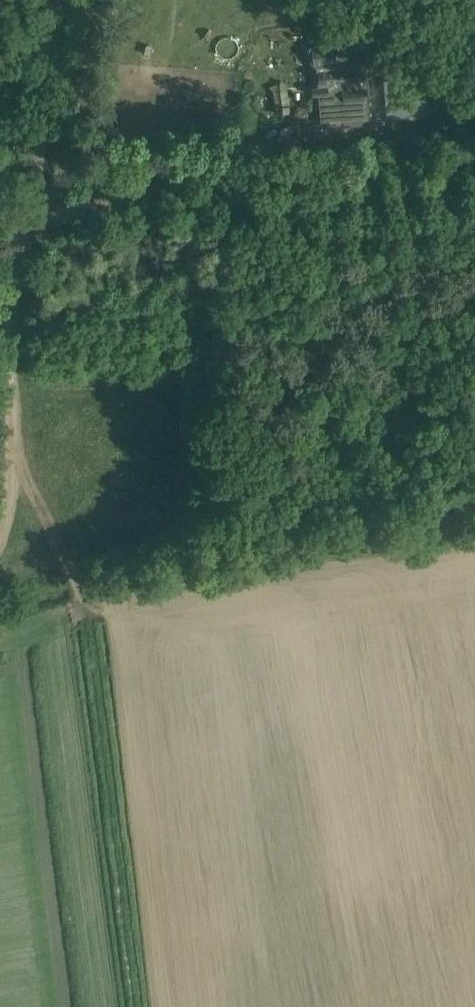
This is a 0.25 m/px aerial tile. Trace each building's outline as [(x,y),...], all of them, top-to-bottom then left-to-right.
[(312,63),(316,66),(321,123),(326,127),(370,123),(365,62),(344,64),(343,48),(339,44),(310,47),(312,63)] [(387,119),(427,115),(423,75),(384,79),(387,119)]
